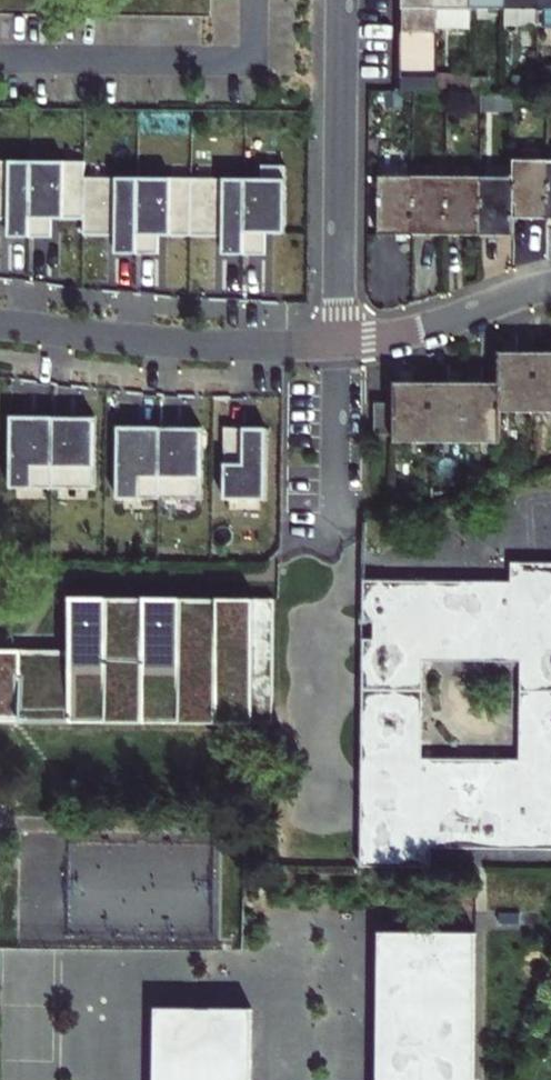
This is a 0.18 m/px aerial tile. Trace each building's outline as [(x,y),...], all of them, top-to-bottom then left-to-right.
[(402,32),(436,33),(436,30),(436,9),(436,0),(403,0),(402,32)] [(470,9),(470,0),(436,0),(436,9),(470,9)] [(504,9),(504,0),(470,0),(470,9),(504,9)] [(537,9),(537,0),(504,0),(504,9),(537,9)] [(550,26),(550,0),(537,0),(537,9),(537,26),(550,26)] [(436,9),(436,30),(470,30),(470,9),(436,9)] [(537,9),(504,9),(504,26),(537,26),(537,9)] [(542,68),(542,78),(550,78),(550,68),(542,68)] [(469,74),(435,75),(435,90),(452,90),(452,91),(469,92),(469,74)] [(424,78),(411,79),(411,91),(414,91),(424,91),(424,78)] [(400,79),(399,91),(411,91),(411,79),(400,79)] [(488,79),(470,80),(471,91),(488,91),(488,79)] [(440,92),(424,91),(424,102),(440,101),(440,92)] [(507,110),(507,93),(486,93),(485,110),(507,110)] [(514,161),(514,177),(514,218),(547,219),(548,160),(514,160),(514,161)] [(299,166),(275,165),(275,179),(97,177),(98,162),(0,161),(0,219),(22,219),(21,237),(65,237),(65,219),(97,220),(97,235),(129,235),(129,254),(172,254),(171,236),(236,236),(236,254),(278,255),(279,233),(298,233),(299,166)] [(379,235),(413,235),(414,177),(379,176),(379,235)] [(447,177),(414,177),(413,235),(446,235),(447,177)] [(480,177),(447,177),(446,235),(480,236),(480,177)] [(514,236),(514,218),(514,177),(511,177),(480,177),(480,236),(514,236)] [(500,355),(500,385),(500,410),(535,410),(535,355),(500,355)] [(535,355),(535,410),(550,410),(550,355),(535,355)] [(430,385),(394,385),(394,403),(394,434),(394,440),(429,440),(430,385)] [(465,385),(430,385),(429,440),(465,440),(465,385)] [(500,385),(465,385),(465,440),(500,440),(500,410),(500,385)] [(394,434),(394,403),(374,403),(374,435),(394,434)] [(93,412),(9,411),(9,482),(93,484),(93,412)] [(200,419),(116,418),(116,489),(200,490),(200,419)] [(268,419),(226,418),(226,490),(267,490),(268,419)] [(517,563),(517,582),(511,582),(364,581),(363,622),(374,622),(379,623),(379,640),(374,639),(363,639),(361,866),(425,867),(425,848),(431,848),(550,849),(550,563),(517,563)] [(71,598),(71,650),(0,650),(0,721),(272,723),(273,599),(71,598)] [(475,933),(435,932),(434,933),(420,933),(420,932),(379,932),(378,1079),(474,1079),(475,933)] [(252,1008),(155,1007),(155,1079),(251,1079),(252,1008)]
